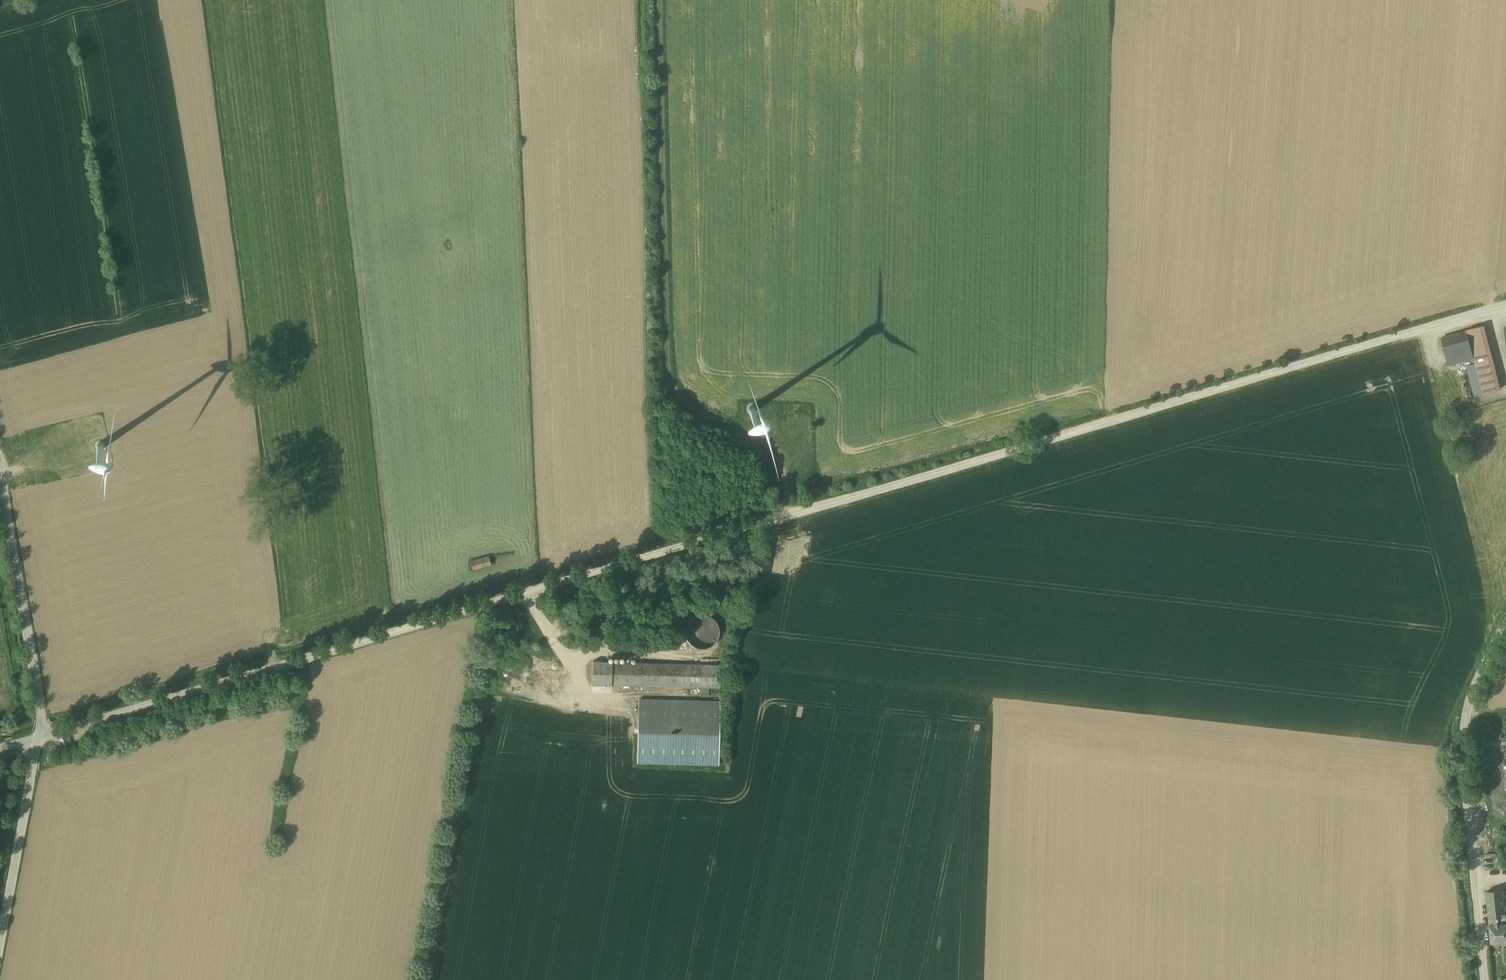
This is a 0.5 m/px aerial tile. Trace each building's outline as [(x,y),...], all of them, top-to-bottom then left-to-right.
[(1444,335),(1449,362),(1475,356),(1481,384),(1505,379),(1505,370),(1494,322),(1444,335)] [(490,554),(472,560),(475,569),(493,563),(490,554)] [(704,646),(705,646),(710,647),(713,646),(717,645),(719,643),(722,640),(723,637),(724,632),(724,629),(723,625),(722,623),(720,621),(717,619),(714,618),(711,617),(708,617),(705,617),(703,618),(700,620),(697,622),(696,625),(695,627),(694,630),(694,632),(694,634),(695,637),(696,639),(698,642),(701,644),(702,645),(704,646)] [(726,661),(596,656),(595,683),(725,688),(726,661)] [(641,698),(642,762),(724,761),(723,698),(641,698)] [(1486,889),(1490,940),(1505,940),(1505,903),(1505,887),(1486,889)]
